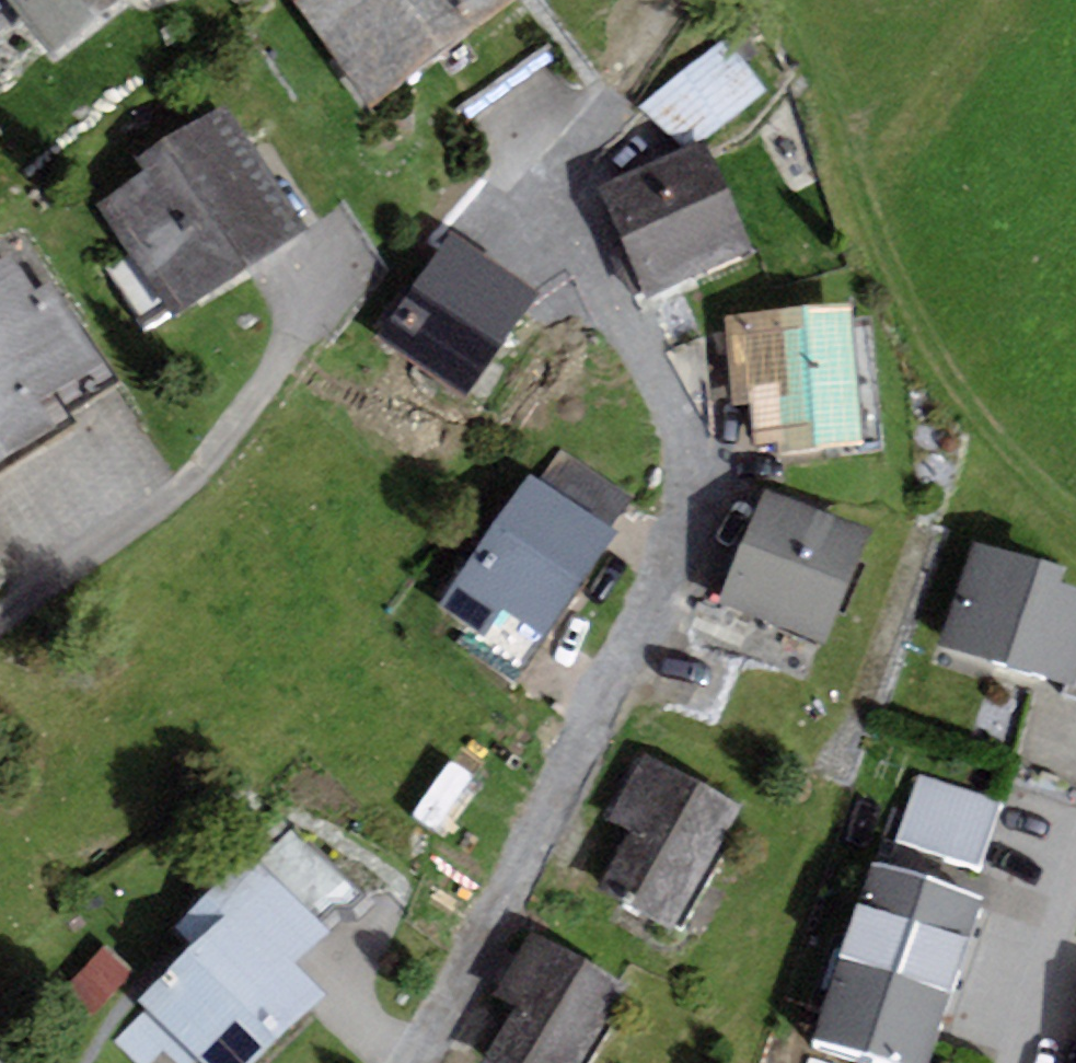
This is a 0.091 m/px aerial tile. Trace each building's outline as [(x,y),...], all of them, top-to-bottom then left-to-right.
[(116,0),(7,0),(52,53),(116,0)] [(370,108),(518,0),(292,0),(291,1),(370,108)] [(725,40),(641,105),(685,143),(713,131),(768,89),(725,40)] [(174,316),(309,229),(234,115),(224,100),(136,156),(146,172),(100,202),(174,316)] [(649,297),(753,253),(705,142),(601,187),(649,297)] [(470,393),(541,291),(453,230),(382,333),(470,393)] [(84,372),(100,362),(51,282),(34,292),(12,256),(0,263),(0,468),(75,422),(56,390),(84,372)] [(755,443),(777,441),(778,451),(860,445),(850,305),(725,314),(732,406),(752,405),(755,443)] [(541,480),(608,524),(628,494),(561,450),(541,480)] [(528,666),(617,529),(608,524),(541,480),(527,471),(438,608),(528,666)] [(823,644),(870,528),(765,486),(718,602),(823,644)] [(937,644),(1066,684),(1075,687),(1075,684),(1075,588),(1061,584),(1066,567),(974,540),(937,644)] [(1075,687),(1066,684),(1062,694),(1071,697),(1075,699),(1075,684),(1075,687)] [(680,925),(742,805),(644,754),(609,821),(633,833),(605,886),(680,925)] [(915,777),(894,840),(978,867),(999,804),(915,777)] [(289,872),(349,920),(364,900),(304,853),(289,872)] [(194,944),(139,998),(202,1062),(255,1062),(326,994),(295,962),(325,934),(250,855),(176,926),(194,944)] [(982,896),(870,861),(815,1040),(890,1062),(930,1062),(982,896)] [(628,986),(534,929),(495,994),(518,1008),(485,1062),(581,1062),(628,986)] [(94,1010),(132,971),(106,947),(68,986),(94,1010)]
